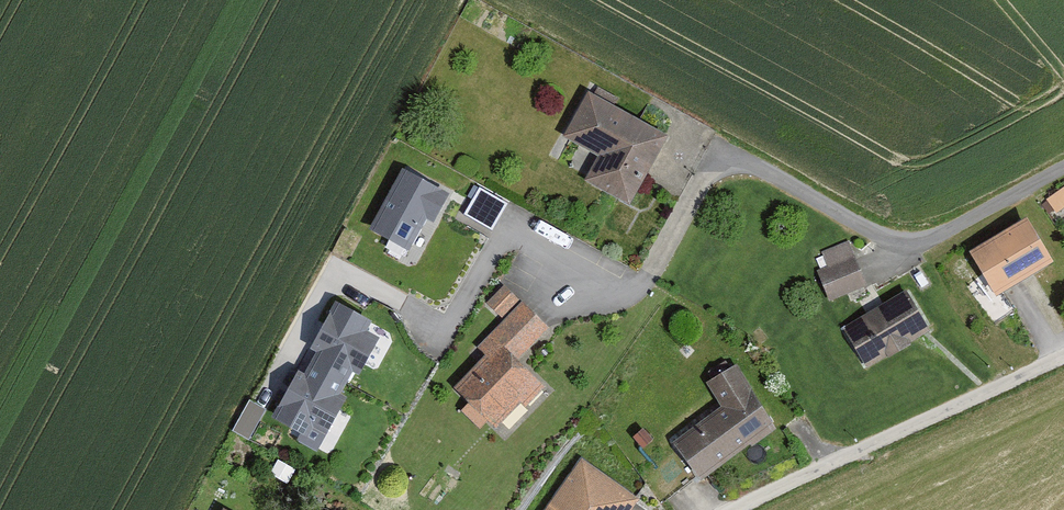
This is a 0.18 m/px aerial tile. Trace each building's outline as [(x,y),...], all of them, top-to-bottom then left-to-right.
[(664,137),(587,94),(562,137),(599,158),(586,181),(626,203),(664,137)] [(446,192),(403,169),(372,226),(409,245),(426,214),(433,217),(446,192)] [(493,223),(505,202),(481,189),(469,209),(493,223)] [(1050,263),(1022,220),(967,255),(995,298),(1050,263)] [(859,262),(849,240),(821,252),(830,272),(817,277),(827,303),(864,288),(855,264),(859,262)] [(865,368),(930,330),(906,291),(842,329),(865,368)] [(543,386),(517,359),(548,327),(521,301),(476,349),(484,357),(451,391),(494,429),(518,405),(524,409),(543,386)] [(369,319),(336,302),(313,343),(322,348),(305,378),(297,373),(275,414),(304,429),(299,438),(316,447),(343,397),(336,393),(351,366),(358,370),(377,334),(364,327),(369,319)] [(695,482),(772,430),(732,367),(704,384),(721,412),(671,446),(695,482)] [(249,431),(263,405),(250,398),(236,424),(249,431)] [(581,460),(547,509),(630,509),(637,499),(581,460)]
